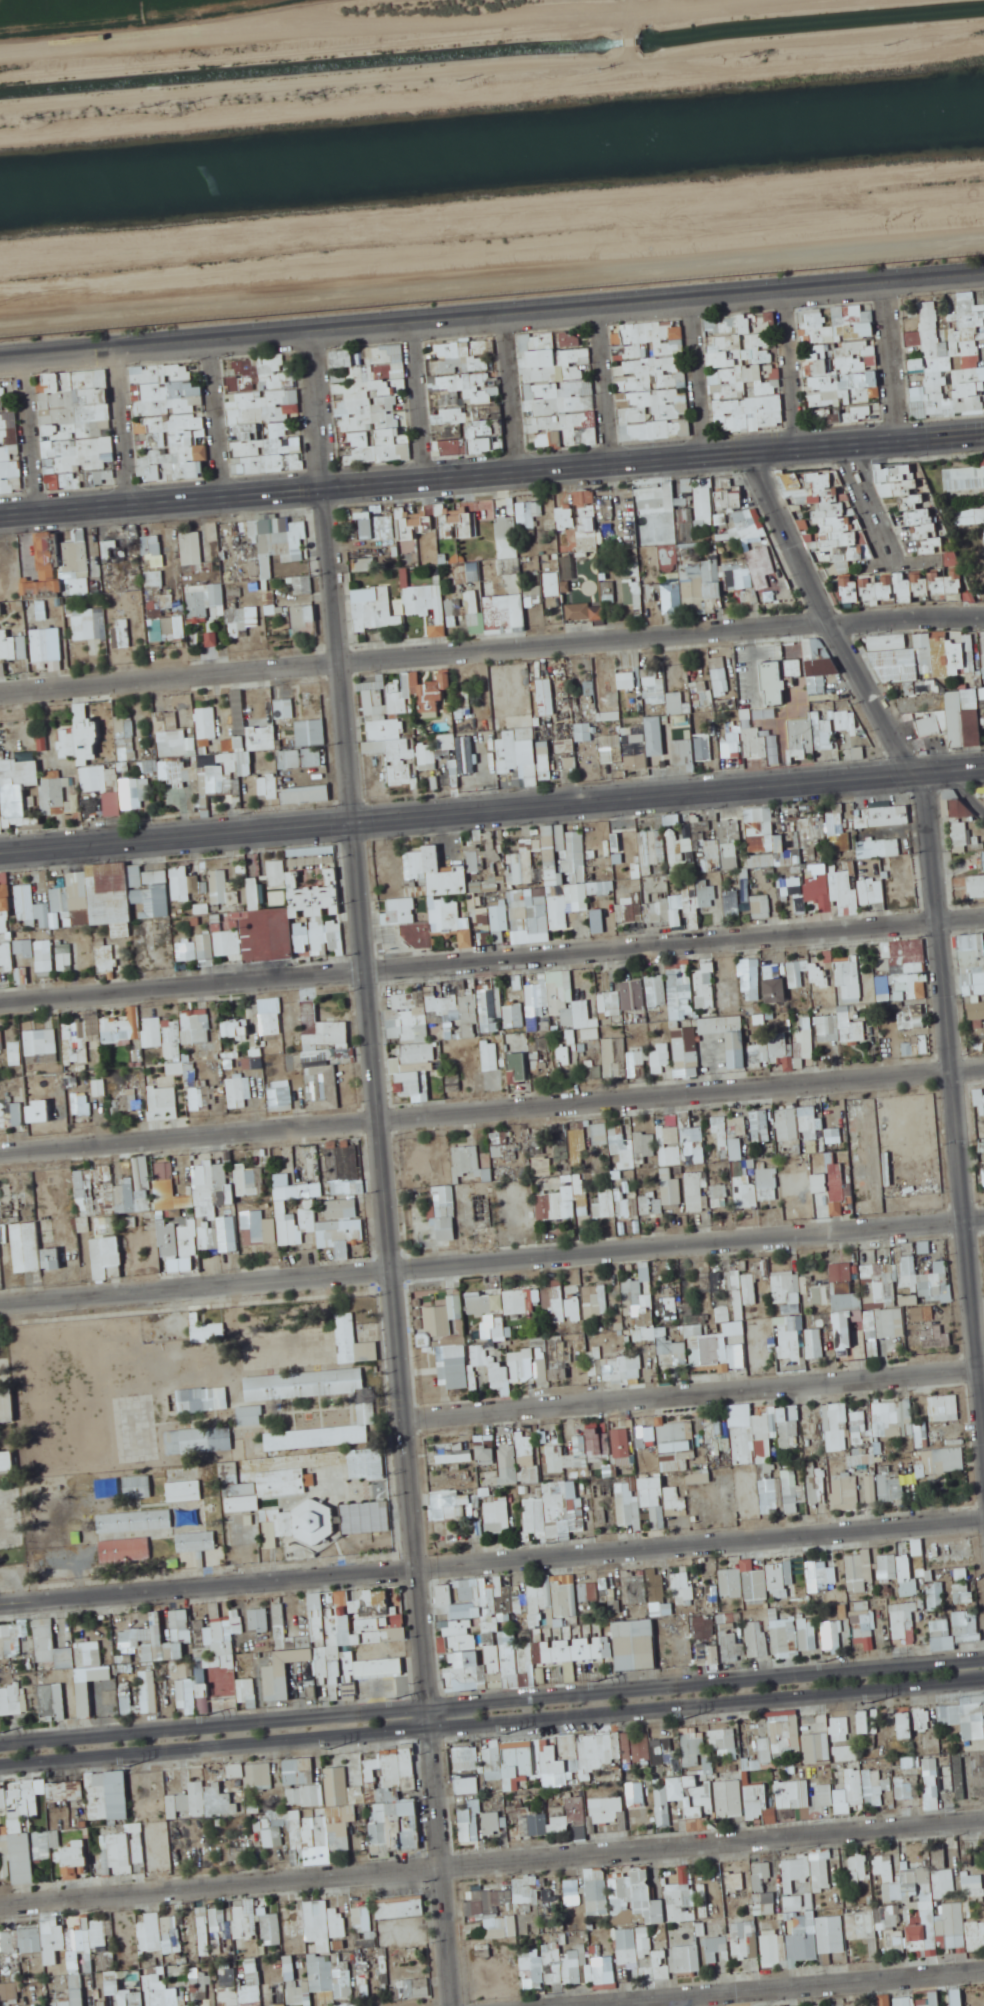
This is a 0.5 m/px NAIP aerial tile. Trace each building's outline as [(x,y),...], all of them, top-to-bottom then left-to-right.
[(798,309),(801,345),(832,343),(833,352),(805,354),(806,377),(838,374),(839,388),(808,390),(809,406),(871,402),(869,386),(880,385),(879,369),(874,303),(798,309)] [(740,331),(775,331),(775,313),(740,313),(740,331)] [(439,375),(436,375),(438,392),(465,390),(466,403),(494,401),(491,354),(496,354),(495,340),(437,344),(439,375)] [(626,358),(641,358),(641,348),(626,348),(626,358)] [(909,380),(924,380),(924,359),(909,360),(909,380)] [(709,373),(710,384),(720,383),(719,373),(709,373)] [(927,388),(912,388),(912,418),(927,418),(927,388)] [(671,439),(670,421),(649,422),(647,395),(620,396),(621,408),(619,408),(621,441),(671,439)] [(692,420),(680,420),(679,435),(692,435),(692,420)] [(433,439),(434,457),(496,455),(495,421),(467,422),(467,438),(433,439)] [(265,440),(265,425),(234,425),(234,440),(265,440)] [(934,506),(933,493),(926,494),(924,477),(914,478),(913,464),(877,468),(880,499),(900,496),(901,510),(934,506)] [(945,469),(946,490),(983,488),(983,466),(945,469)] [(639,514),(667,514),(667,487),(639,487),(639,514)] [(698,487),(698,513),(712,513),(712,487),(698,487)] [(580,552),(597,552),(597,507),(580,507),(580,552)] [(956,509),(956,524),(983,524),(983,509),(956,509)] [(396,513),(361,513),(361,540),(396,540),(396,513)] [(401,518),(401,527),(422,527),(422,518),(401,518)] [(200,533),(183,533),(183,563),(200,563),(200,533)] [(841,577),(844,603),(964,594),(961,551),(944,553),(945,569),(841,577)] [(23,582),(23,594),(59,592),(57,557),(41,558),(42,581),(23,582)] [(354,559),(354,572),(374,571),(373,558),(354,559)] [(703,561),(704,583),(685,584),(686,611),(721,610),(720,561),(703,561)] [(561,596),(561,573),(545,573),(545,596),(561,596)] [(312,577),(295,577),(295,594),(312,594),(312,577)] [(353,590),(356,630),(406,626),(406,617),(437,615),(437,625),(445,624),(442,584),(403,587),(404,599),(394,599),(394,587),(353,590)] [(526,606),(542,606),(542,586),(526,586),(526,606)] [(567,604),(567,621),(591,621),(591,604),(567,604)] [(315,636),(315,606),(292,606),(292,636),(315,636)] [(259,626),(258,607),(228,609),(230,638),(249,637),(248,627),(259,626)] [(166,641),(166,619),(151,619),(151,641),(166,641)] [(55,629),(33,629),(33,660),(55,660),(55,629)] [(8,636),(8,633),(0,633),(0,662),(18,662),(18,636),(8,636)] [(670,716),(694,713),(694,711),(711,710),(708,682),(688,684),(686,664),(664,666),(665,674),(643,675),(646,701),(668,699),(670,716)] [(366,750),(381,747),(382,740),(400,737),(403,721),(411,712),(415,690),(417,691),(422,716),(442,712),(446,690),(453,689),(450,673),(438,671),(437,680),(421,683),(418,670),(403,674),(402,680),(389,683),(385,677),(360,682),(367,720),(368,720),(367,728),(369,741),(364,742),(366,750)] [(619,690),(642,689),(641,671),(618,672),(619,690)] [(951,748),(982,746),(979,699),(983,699),(983,688),(947,690),(951,748)] [(199,738),(216,738),(216,708),(199,708),(199,738)] [(119,756),(133,756),(133,718),(118,718),(119,756)] [(659,718),(647,718),(647,749),(659,749),(659,718)] [(295,722),(298,749),(278,751),(280,771),(324,768),(322,745),(326,745),(324,719),(295,722)] [(278,748),(276,725),(246,727),(248,750),(278,748)] [(625,727),(625,769),(646,769),(646,727),(625,727)] [(498,739),(498,773),(507,773),(507,768),(517,768),(517,731),(507,731),(507,739),(498,739)] [(602,763),(613,763),(613,747),(620,747),(620,736),(602,736),(602,763)] [(558,739),(558,753),(573,753),(573,739),(558,739)] [(674,763),(695,763),(695,740),(674,740),(674,763)] [(540,781),(553,780),(551,741),(538,741),(540,781)] [(67,778),(43,778),(43,809),(67,809),(67,778)] [(124,809),(142,809),(141,779),(123,779),(124,809)] [(330,803),(330,787),(282,788),(282,803),(330,803)] [(120,791),(105,792),(106,816),(121,815),(120,791)] [(909,824),(909,806),(858,808),(859,826),(909,824)] [(546,885),(558,885),(557,838),(564,838),(564,826),(545,826),(546,885)] [(852,834),(830,834),(830,852),(852,852),(852,834)] [(690,837),(682,839),(683,844),(668,847),(672,870),(696,865),(690,837)] [(707,840),(707,870),(720,870),(720,840),(707,840)] [(887,841),(874,841),(874,855),(887,855),(887,841)] [(750,856),(750,867),(775,867),(775,856),(750,856)] [(244,962),(296,959),(296,954),(343,952),(338,868),(327,869),(328,886),(300,887),(299,871),(287,872),(286,860),(268,861),(270,889),(288,888),(289,907),(261,909),(259,877),(249,878),(251,914),(242,914),(244,962)] [(68,873),(70,902),(63,900),(62,889),(52,889),(53,904),(40,905),(41,928),(54,927),(53,911),(90,909),(91,925),(115,923),(115,927),(127,926),(132,919),(131,903),(143,906),(140,918),(170,916),(168,886),(143,887),(141,863),(96,866),(95,871),(68,873)] [(173,900),(190,900),(190,893),(201,893),(200,875),(189,875),(188,866),(172,867),(173,900)] [(427,867),(428,895),(467,894),(466,866),(427,867)] [(227,904),(227,870),(212,870),(212,904),(227,904)] [(820,901),(820,912),(832,912),(830,875),(806,876),(807,902),(820,901)] [(861,879),(861,904),(884,904),(884,879),(861,879)] [(18,885),(18,920),(34,920),(34,885),(18,885)] [(587,901),(587,885),(573,885),(573,902),(587,901)] [(270,905),(286,905),(286,891),(270,891),(270,905)] [(726,892),(727,915),(739,914),(738,891),(726,892)] [(550,896),(550,930),(568,930),(568,896),(550,896)] [(388,922),(413,922),(413,899),(388,899),(388,922)] [(9,930),(9,902),(0,902),(0,930),(9,930)] [(618,922),(636,922),(636,904),(618,904),(618,922)] [(492,906),(492,931),(509,931),(509,906),(492,906)] [(489,943),(489,910),(479,910),(479,943),(489,943)] [(405,924),(405,947),(431,947),(431,924),(405,924)] [(240,929),(197,931),(198,939),(178,940),(179,960),(241,957),(240,929)] [(962,992),(972,991),(973,1002),(969,1003),(970,1019),(983,1019),(983,934),(959,935),(962,992)] [(804,988),(803,961),(789,962),(789,989),(804,988)] [(813,987),(825,987),(825,964),(813,964),(813,987)] [(877,991),(888,991),(888,978),(877,978),(877,991)] [(527,991),(558,991),(558,983),(527,983),(527,991)] [(621,992),(600,992),(600,1015),(621,1015),(621,992)] [(667,992),(635,992),(635,1006),(667,1006),(667,992)] [(693,992),(671,992),(671,1019),(693,1019),(693,992)] [(715,992),(698,992),(698,1009),(715,1009),(715,992)] [(786,992),(767,992),(767,1002),(786,1002),(786,992)] [(589,1001),(575,1001),(575,1010),(565,1010),(565,1025),(589,1025),(589,1001)] [(103,1044),(139,1044),(139,1007),(130,1007),(130,1019),(103,1019),(103,1044)] [(388,1027),(414,1025),(413,1008),(387,1010),(388,1027)] [(210,1043),(210,1011),(184,1011),(184,1043),(210,1043)] [(347,1021),(317,1022),(317,1014),(303,1014),(304,1046),(347,1045),(347,1021)] [(743,1016),(700,1019),(701,1035),(728,1033),(730,1070),(746,1069),(743,1016)] [(144,1046),(161,1046),(161,1018),(144,1018),(144,1046)] [(181,1022),(166,1022),(166,1059),(181,1059),(181,1022)] [(235,1036),(236,1028),(240,1029),(240,1022),(224,1022),(224,1035),(235,1036)] [(674,1029),(676,1067),(699,1066),(696,1027),(674,1029)] [(752,1061),(788,1062),(789,1035),(766,1034),(766,1045),(753,1044),(752,1061)] [(618,1039),(605,1040),(607,1079),(620,1078),(618,1039)] [(499,1071),(499,1042),(484,1042),(484,1071),(499,1071)] [(435,1044),(402,1045),(403,1094),(421,1093),(420,1070),(435,1070),(435,1044)] [(670,1044),(654,1044),(654,1066),(670,1066),(670,1044)] [(527,1053),(509,1053),(509,1083),(527,1083),(527,1053)] [(166,1065),(169,1076),(186,1072),(187,1075),(196,1073),(193,1057),(185,1059),(185,1061),(166,1065)] [(586,1079),(602,1079),(602,1060),(586,1060),(586,1079)] [(151,1119),(177,1119),(177,1088),(151,1088),(151,1119)] [(114,1099),(114,1116),(138,1116),(138,1090),(128,1090),(128,1099),(114,1099)] [(976,1090),(978,1113),(983,1113),(983,1096),(983,1090),(976,1090)] [(0,1104),(0,1129),(24,1129),(24,1104),(0,1104)] [(691,1112),(681,1112),(682,1127),(692,1126),(691,1112)] [(594,1144),(608,1144),(608,1124),(594,1124),(594,1144)] [(681,1127),(665,1127),(665,1164),(681,1164),(681,1127)] [(507,1156),(507,1133),(493,1133),(493,1156),(507,1156)] [(720,1159),(742,1159),(742,1139),(720,1139),(720,1159)] [(454,1148),(455,1183),(492,1182),(492,1168),(481,1169),(480,1146),(454,1148)] [(844,1199),(844,1152),(828,1152),(828,1199),(844,1199)] [(134,1157),(138,1191),(153,1189),(149,1156),(134,1157)] [(535,1175),(554,1174),(553,1157),(534,1158),(535,1175)] [(156,1162),(157,1209),(195,1208),(194,1195),(175,1196),(174,1162),(156,1162)] [(197,1166),(197,1187),(218,1187),(218,1166),(197,1166)] [(663,1205),(682,1205),(682,1177),(672,1177),(672,1169),(663,1169),(663,1205)] [(77,1210),(88,1210),(88,1213),(96,1213),(96,1170),(77,1170),(77,1210)] [(688,1172),(688,1212),(704,1212),(704,1172),(688,1172)] [(438,1241),(456,1240),(454,1186),(435,1187),(438,1241)] [(728,1186),(713,1186),(713,1211),(728,1211),(728,1186)] [(537,1193),(537,1220),(562,1219),(562,1217),(575,1217),(574,1188),(563,1189),(563,1193),(537,1193)] [(637,1216),(637,1189),(601,1189),(601,1205),(596,1205),(595,1216),(637,1216)] [(358,1218),(358,1199),(326,1200),(327,1218),(358,1218)] [(647,1216),(662,1215),(662,1200),(647,1200),(647,1216)] [(336,1240),(365,1239),(364,1219),(318,1221),(319,1249),(336,1249),(336,1240)] [(61,1269),(59,1247),(40,1249),(37,1222),(13,1224),(17,1271),(44,1269),(44,1270),(61,1269)] [(162,1271),(198,1271),(197,1230),(162,1230),(162,1271)]
